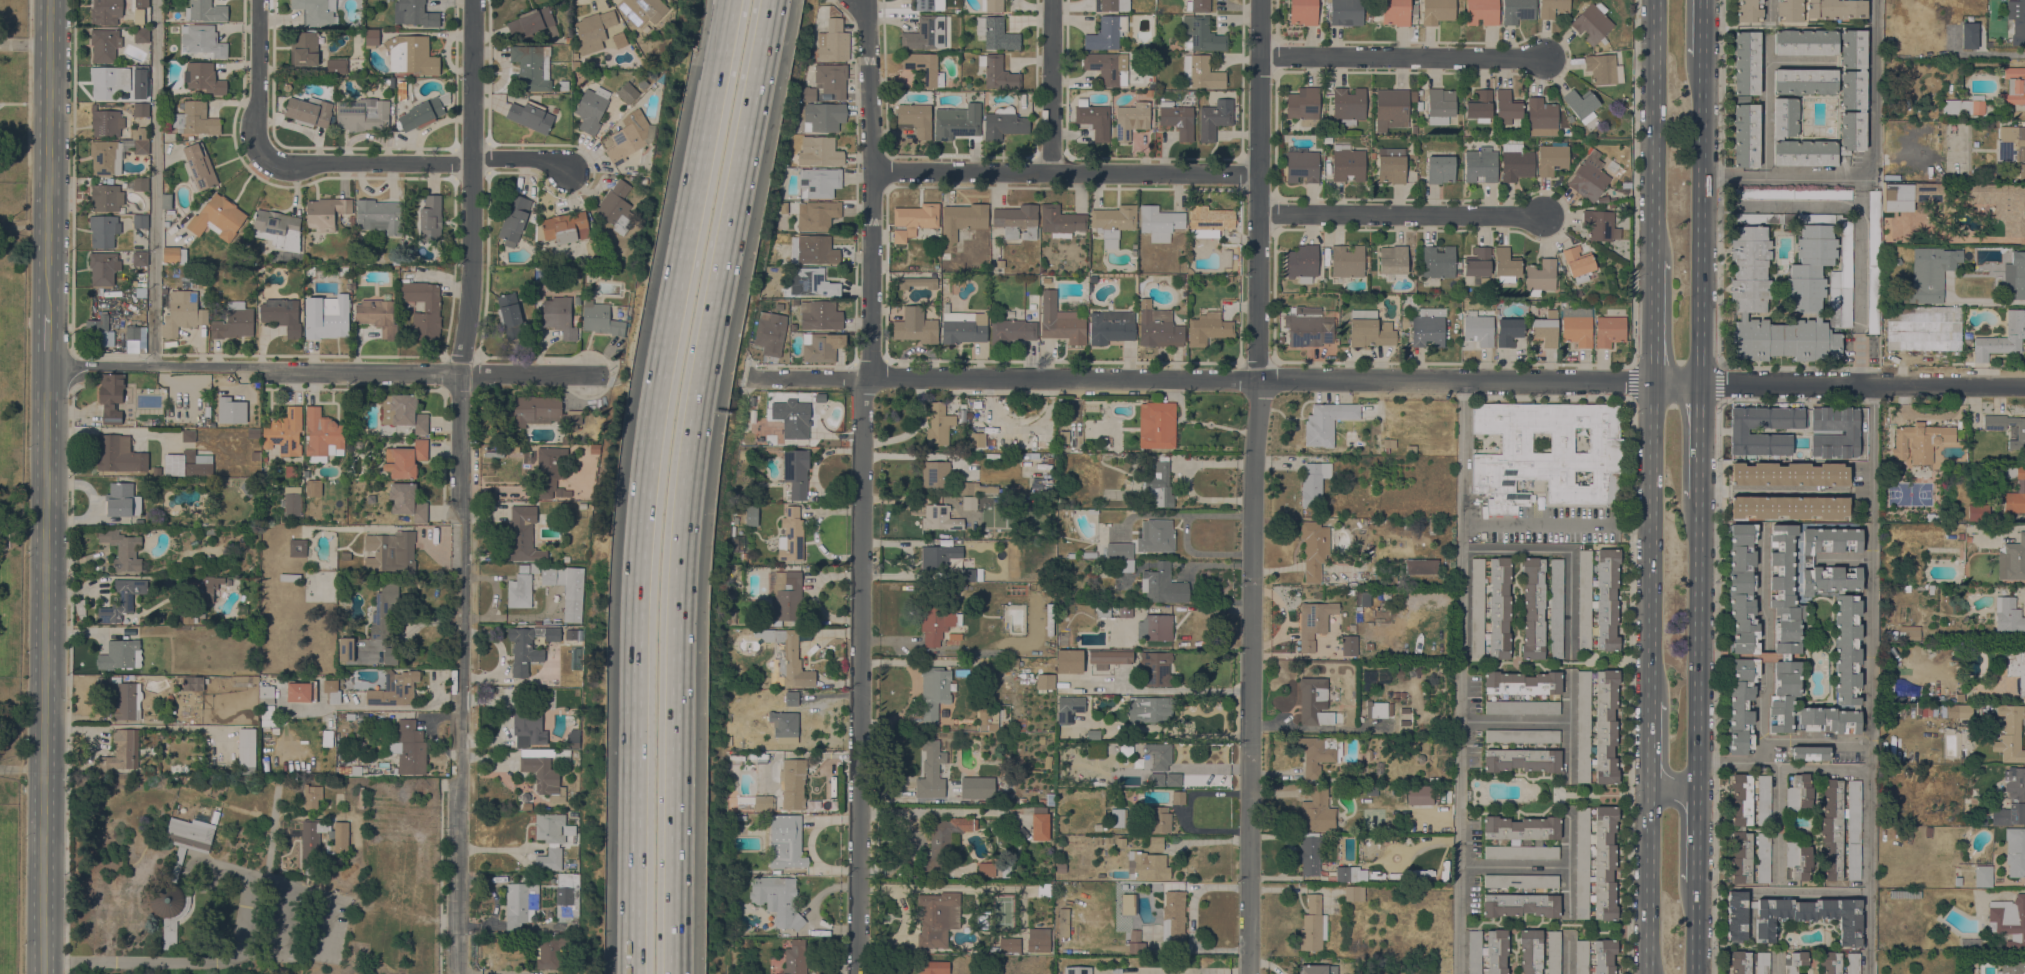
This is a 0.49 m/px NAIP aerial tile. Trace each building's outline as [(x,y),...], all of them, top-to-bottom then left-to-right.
[(90,9),(90,0),(148,0),(148,7),(144,7),(144,24),(143,24),(143,27),(134,26),(134,13),(129,13),(129,6),(128,6),(128,4),(124,4),(124,16),(122,16),(121,16),(121,18),(117,18),(117,25),(91,25),(91,16),(91,9),(90,9)] [(190,7),(190,0),(211,0),(211,7),(213,7),(213,5),(228,5),(228,21),(203,21),(203,20),(190,20),(190,19),(185,19),(185,7),(190,7)] [(290,9),(290,0),(335,0),(335,11),(333,11),(333,16),(337,16),(337,24),(332,24),(332,27),(302,27),(302,9),(290,9)] [(398,2),(398,0),(425,0),(425,4),(424,4),(424,12),(439,12),(439,27),(422,27),(422,24),(403,24),(394,23),(394,2),(398,2)] [(615,5),(620,0),(660,0),(669,9),(654,24),(648,18),(638,28),(615,5)] [(915,11),(915,0),(944,0),(943,10),(934,10),(934,11),(915,11)] [(981,11),(981,0),(1003,0),(1003,11),(985,11),(981,11)] [(1101,11),(1101,0),(1125,0),(1125,11),(1101,11)] [(1191,1),(1191,0),(1210,0),(1210,12),(1191,12),(1191,10),(1185,10),(1185,1),(1191,1)] [(1290,24),(1290,0),(1325,0),(1325,1),(1317,1),(1317,25),(1303,26),(1303,23),(1290,24)] [(1330,25),(1330,0),(1363,0),(1363,25),(1330,25)] [(1382,24),(1383,0),(1410,0),(1409,26),(1395,26),(1395,24),(1382,24)] [(1422,26),(1423,0),(1455,0),(1455,20),(1437,20),(1437,26),(1422,26)] [(1466,25),(1466,0),(1498,0),(1498,25),(1466,25)] [(1502,25),(1503,0),(1535,0),(1535,21),(1529,21),(1529,19),(1517,19),(1517,25),(1502,25)] [(1540,10),(1540,0),(1570,0),(1570,13),(1554,13),(1554,19),(1539,19),(1539,10),(1540,10)] [(1736,10),(1736,0),(1762,0),(1761,21),(1737,21),(1737,10),(1736,10)] [(1776,16),(1776,0),(1802,0),(1802,22),(1777,21),(1777,16),(1776,16)] [(1859,0),(1865,0),(1864,18),(1841,17),(1841,19),(1816,19),(1816,18),(1805,18),(1805,5),(1807,5),(1807,0),(1845,0),(1859,0)] [(2007,19),(2007,0),(2019,1),(2019,0),(2024,0),(2024,45),(2011,45),(2012,37),(2011,37),(2011,19),(2007,19)] [(1570,24),(1591,2),(1594,5),(1598,1),(1607,9),(1603,14),(1614,25),(1592,47),(1579,35),(1580,34),(1570,24)] [(552,37),(547,26),(531,33),(533,38),(528,40),(524,32),(512,38),(506,23),(519,18),(518,15),(535,8),(536,10),(547,6),(555,24),(554,24),(558,34),(552,37)] [(581,56),(578,47),(581,46),(576,29),(574,23),(581,21),(580,18),(598,13),(598,14),(613,9),(618,23),(603,28),(607,39),(601,41),(604,48),(581,56)] [(1371,11),(1379,11),(1378,22),(1371,22),(1371,11)] [(945,16),(944,48),(937,48),(937,49),(901,48),(901,32),(918,33),(918,15),(945,16)] [(1084,49),(1084,34),(1097,34),(1097,32),(1100,32),(1100,15),(1127,16),(1127,32),(1119,32),(1119,49),(1084,49)] [(985,35),(976,35),(976,17),(985,17),(985,16),(1004,16),(1004,33),(1020,33),(1020,38),(1021,38),(1021,46),(1020,46),(1020,50),(1001,50),(1001,49),(985,49),(985,35)] [(1182,33),(1182,16),(1192,17),(1192,16),(1209,16),(1209,33),(1214,33),(1214,35),(1227,35),(1227,51),(1191,50),(1191,49),(1183,49),(1183,41),(1191,41),(1191,33),(1182,33)] [(818,46),(817,46),(817,32),(827,32),(827,18),(842,18),(842,32),(849,32),(849,60),(818,60),(818,46)] [(1961,23),(1976,24),(1976,49),(1960,49),(1961,23)] [(186,45),(182,45),(182,43),(181,43),(181,35),(182,35),(182,34),(181,34),(181,25),(187,26),(187,24),(214,25),(214,32),(217,32),(217,43),(228,43),(227,58),(213,58),(213,52),(196,52),(196,53),(186,53),(186,45)] [(93,45),(91,45),(91,29),(119,30),(119,37),(122,37),(122,47),(115,47),(115,64),(93,63),(93,45)] [(149,42),(134,43),(134,29),(149,29),(149,42)] [(365,30),(379,30),(379,45),(365,45),(365,30)] [(1774,54),(1774,32),(1774,30),(1837,30),(1837,55),(1774,54)] [(1865,68),(1841,68),(1841,30),(1865,30),(1865,68)] [(1734,94),(1734,31),(1759,32),(1758,95),(1734,94)] [(318,66),(291,66),(290,32),(317,32),(318,66)] [(611,37),(622,32),(628,45),(616,50),(611,37)] [(384,41),(397,35),(429,36),(428,56),(440,56),(439,75),(418,75),(418,71),(412,71),(412,72),(403,72),(403,71),(390,71),(390,64),(390,50),(388,51),(384,41)] [(1953,36),(1953,47),(1945,47),(1945,37),(1953,36)] [(519,91),(519,62),(510,61),(510,46),(543,46),(543,47),(545,47),(545,53),(543,53),(543,55),(549,55),(549,80),(552,80),(551,91),(519,91)] [(937,72),(944,72),(944,87),(937,87),(937,88),(919,87),(920,69),(902,68),(902,53),(937,54),(937,72)] [(1119,70),(1127,70),(1127,86),(1118,86),(1118,87),(1100,87),(1100,70),(1082,70),(1083,53),(1086,53),(1119,54),(1119,70)] [(1002,71),(1008,71),(1008,73),(1021,73),(1021,89),(985,89),(985,66),(978,66),(978,55),(985,55),(985,54),(1002,54),(1002,71)] [(1225,72),(1225,76),(1226,76),(1226,84),(1225,84),(1225,88),(1222,88),(1222,87),(1206,87),(1183,87),(1183,55),(1190,55),(1190,54),(1209,54),(1209,72),(1225,72)] [(1616,66),(1622,65),(1623,83),(1592,85),(1591,70),(1585,71),(1584,56),(1615,54),(1616,66)] [(347,59),(347,73),(326,73),(326,59),(347,59)] [(213,62),(213,71),(214,71),(214,80),(226,80),(226,95),(212,95),(212,93),(205,93),(205,88),(186,88),(186,82),(184,82),(184,71),(186,71),(186,62),(213,62)] [(2010,62),(2024,62),(2024,103),(2022,103),(2022,104),(2002,104),(2002,98),(1999,98),(1999,94),(2007,94),(2007,79),(2004,79),(2003,67),(2010,67),(2010,62)] [(847,65),(847,79),(846,79),(845,100),(835,100),(835,94),(822,93),(822,92),(816,91),(816,101),(802,101),(802,86),(809,86),(809,88),(814,88),(814,64),(847,65)] [(149,67),(149,79),(134,79),(134,66),(149,67)] [(130,68),(129,92),(115,92),(115,100),(92,99),(93,82),(91,82),(91,74),(90,74),(90,67),(130,68)] [(1836,94),(1774,94),(1774,69),(1837,70),(1836,73),(1836,80),(1836,94)] [(1841,71),(1865,71),(1864,110),(1840,109),(1840,80),(1841,73),(1841,71)] [(649,84),(643,90),(637,84),(642,78),(649,84)] [(406,100),(397,100),(397,81),(406,81),(406,100)] [(640,93),(628,105),(620,97),(619,98),(617,95),(615,93),(627,81),(640,93)] [(586,88),(594,93),(597,86),(611,93),(607,99),(609,100),(597,123),(600,124),(594,137),(578,128),(582,119),(578,117),(579,115),(574,113),(586,88)] [(1286,119),(1287,94),(1298,94),(1298,87),(1319,87),(1318,126),(1300,126),(1301,119),(1286,119)] [(1365,88),(1365,119),(1355,119),(1355,126),(1333,126),(1333,89),(1332,89),(1332,88),(1365,88)] [(1442,88),(1442,90),(1455,90),(1455,116),(1448,116),(1448,125),(1428,125),(1428,88),(1442,88)] [(1465,102),(1474,102),(1474,89),(1492,89),(1492,103),(1491,103),(1491,118),(1489,118),(1489,123),(1477,123),(1476,118),(1465,118),(1465,102)] [(1511,118),(1511,125),(1497,125),(1497,118),(1496,118),(1496,89),(1510,89),(1510,102),(1522,102),(1522,118),(1511,118)] [(1572,89),(1581,99),(1590,92),(1600,104),(1592,110),(1596,116),(1584,125),(1562,98),(1572,89)] [(1386,133),(1376,133),(1376,90),(1408,90),(1408,127),(1386,127),(1386,133)] [(435,118),(436,120),(418,129),(417,126),(404,133),(397,118),(409,112),(408,109),(437,95),(438,97),(450,91),(450,103),(442,107),(445,113),(435,118)] [(1984,101),(1984,115),(1968,114),(1968,119),(1963,119),(1963,115),(1948,114),(1948,100),(1971,100),(1971,95),(1984,95),(1984,101)] [(333,104),(330,112),(332,112),(326,129),(313,125),(312,127),(294,122),(295,119),(283,115),(289,97),(307,102),(309,97),(333,104)] [(1528,136),(1528,97),(1542,97),(1542,104),(1558,104),(1557,136),(1528,136)] [(356,102),(356,100),(358,100),(358,99),(362,99),(362,98),(377,98),(377,100),(389,100),(389,114),(388,114),(388,127),(385,127),(385,130),(379,130),(379,129),(365,129),(365,131),(356,131),(356,132),(348,132),(348,129),(337,129),(337,102),(356,102)] [(1109,139),(1109,143),(1094,142),(1094,129),(1091,129),(1092,124),(1074,124),(1075,106),(1077,106),(1077,98),(1087,98),(1087,106),(1109,106),(1109,139)] [(1772,136),(1773,98),(1798,98),(1797,137),(1783,136),(1774,136),(1772,136)] [(1232,125),(1215,125),(1215,143),(1199,143),(1199,107),(1216,107),(1216,99),(1232,99),(1232,125)] [(505,117),(511,102),(524,108),(527,100),(546,108),(544,112),(554,116),(546,135),(505,117)] [(206,118),(220,118),(220,126),(221,126),(221,135),(207,135),(207,133),(177,133),(177,127),(170,127),(170,113),(184,113),(184,101),(206,101),(206,118)] [(1135,107),(1135,101),(1149,101),(1149,129),(1130,129),(1130,142),(1128,142),(1128,143),(1118,143),(1118,141),(1116,141),(1116,138),(1111,138),(1111,127),(1116,127),(1116,107),(1135,107)] [(1193,136),(1193,142),(1177,142),(1177,129),(1175,129),(1175,126),(1159,126),(1159,107),(1160,107),(1160,101),(1174,101),(1174,107),(1193,107),(1193,136)] [(967,109),(967,102),(980,103),(980,136),(952,135),(952,141),(934,140),(935,109),(967,109)] [(149,116),(134,116),(134,103),(149,104),(149,116)] [(845,122),(838,122),(838,132),(804,131),(804,103),(845,103),(845,122)] [(930,105),(930,121),(931,121),(931,140),(915,140),(915,127),(913,127),(913,124),(897,124),(897,104),(930,105)] [(1758,167),(1733,167),(1734,104),(1758,104),(1758,167)] [(994,113),(995,111),(995,110),(997,108),(998,108),(999,108),(1003,108),(1004,108),(1005,107),(1006,106),(1007,105),(1008,105),(1009,105),(1011,105),(1012,106),(1013,107),(1014,108),(1014,110),(1014,113),(1016,113),(1016,117),(1029,118),(1029,133),(1002,133),(1002,141),(984,141),(984,136),(984,113),(994,113)] [(625,157),(627,160),(614,167),(605,151),(614,146),(612,142),(613,141),(610,135),(625,126),(621,120),(627,115),(626,115),(638,108),(648,125),(656,125),(653,140),(651,142),(647,144),(625,157)] [(93,137),(93,129),(92,129),(92,110),(120,111),(120,117),(124,117),(124,128),(120,128),(120,137),(93,137)] [(1836,141),(1836,146),(1840,146),(1840,112),(1865,112),(1864,150),(1849,150),(1849,155),(1838,155),(1838,153),(1836,153),(1836,165),(1773,165),(1773,141),(1774,141),(1782,141),(1836,141)] [(1999,126),(2024,127),(2024,161),(1997,161),(1997,140),(1999,140),(1999,126)] [(135,141),(135,131),(138,127),(145,127),(148,131),(149,141),(135,141)] [(835,137),(835,151),(844,151),(844,153),(845,153),(845,164),(844,164),(844,166),(798,165),(798,152),(802,152),(802,136),(835,137)] [(149,154),(134,154),(134,151),(121,151),(121,174),(108,174),(108,177),(98,177),(98,174),(92,174),(92,156),(90,156),(90,141),(119,141),(119,142),(122,142),(122,140),(135,141),(149,141),(149,154)] [(1538,168),(1539,146),(1551,146),(1551,141),(1566,141),(1566,146),(1568,146),(1568,171),(1558,170),(1558,166),(1553,166),(1553,177),(1538,177),(1538,168)] [(183,163),(187,162),(182,148),(197,142),(198,144),(201,142),(206,154),(207,154),(218,183),(194,193),(183,163)] [(1332,181),(1332,150),(1333,150),(1333,143),(1349,143),(1349,145),(1350,145),(1350,150),(1365,150),(1364,182),(1353,182),(1353,175),(1345,175),(1345,182),(1332,181)] [(1501,182),(1502,151),(1502,144),(1523,144),(1523,152),(1534,152),(1534,153),(1536,153),(1536,161),(1534,161),(1534,177),(1516,177),(1516,183),(1501,182)] [(1588,155),(1586,153),(1591,145),(1594,147),(1593,148),(1601,154),(1597,159),(1604,163),(1599,170),(1611,178),(1592,203),(1567,185),(1588,155)] [(1286,183),(1286,152),(1287,152),(1287,146),(1294,146),(1294,148),(1306,148),(1306,152),(1318,152),(1318,179),(1319,179),(1319,183),(1304,183),(1304,181),(1305,181),(1305,176),(1297,176),(1297,183),(1286,183)] [(1496,183),(1464,182),(1465,151),(1478,151),(1478,146),(1490,146),(1490,151),(1497,151),(1496,183)] [(1391,184),(1391,182),(1378,182),(1378,149),(1385,149),(1385,148),(1403,148),(1403,156),(1405,156),(1405,184),(1391,184)] [(1455,156),(1454,182),(1441,182),(1441,184),(1427,184),(1427,156),(1455,156)] [(837,169),(841,169),(841,188),(833,188),(833,198),(801,198),(801,188),(799,187),(799,169),(837,169)] [(93,211),(93,203),(91,203),(91,187),(90,187),(90,178),(96,178),(96,185),(120,185),(120,191),(123,191),(123,205),(120,205),(120,211),(93,211)] [(133,178),(148,178),(148,191),(133,191),(133,178)] [(609,190),(610,191),(619,178),(631,187),(622,199),(631,206),(628,210),(633,214),(625,226),(628,228),(623,236),(613,229),(615,226),(595,212),(600,206),(598,205),(609,190)] [(1913,183),(1944,184),(1943,194),(1946,194),(1946,202),(1913,202),(1913,183)] [(2024,228),(2024,237),(2004,237),(2004,224),(1994,224),(1995,203),(1967,203),(1967,184),(2024,185),(2024,228)] [(1913,185),(1913,212),(1885,212),(1885,185),(1913,185)] [(1851,190),(1851,199),(1735,198),(1735,188),(1851,190)] [(1868,191),(1880,191),(1879,334),(1867,334),(1868,191)] [(220,196),(221,195),(236,205),(235,207),(247,215),(235,232),(236,233),(228,244),(217,236),(218,234),(207,225),(198,237),(185,227),(194,214),(196,216),(207,200),(209,201),(215,192),(220,196)] [(525,225),(524,228),(522,229),(517,243),(515,243),(513,248),(503,245),(505,239),(497,237),(513,194),(532,201),(524,223),(525,225)] [(441,240),(420,240),(420,208),(424,208),(424,195),(441,195),(441,240)] [(162,196),(171,196),(171,209),(164,209),(163,208),(162,206),(162,196)] [(1598,204),(1596,198),(1607,196),(1609,201),(1598,204)] [(326,200),(326,199),(352,199),(352,213),(337,213),(337,211),(335,211),(335,210),(334,210),(334,224),(335,224),(335,231),(316,231),(315,228),(307,228),(306,201),(326,200)] [(401,203),(400,235),(387,235),(387,229),(356,229),(356,199),(375,199),(375,203),(401,203)] [(806,202),(841,202),(841,217),(830,217),(830,231),(798,231),(798,213),(806,213),(806,203),(806,202)] [(906,244),(893,244),(893,208),(921,208),(921,203),(939,203),(938,228),(915,228),(915,237),(906,236),(906,244)] [(970,206),(970,204),(988,204),(988,228),(957,228),(956,243),(942,243),(943,206),(970,206)] [(1087,214),(1087,219),(1087,230),(1085,230),(1085,232),(1078,232),(1078,230),(1073,230),(1073,232),(1071,232),(1071,238),(1051,238),(1051,232),(1041,232),(1041,208),(1041,204),(1059,204),(1059,214),(1087,214)] [(1019,209),(1019,205),(1038,205),(1038,212),(1036,212),(1036,240),(1022,240),(1022,232),(1026,232),(1026,229),(1018,229),(1018,239),(1004,239),(1004,227),(992,227),(993,208),(1019,209)] [(1091,228),(1091,214),(1090,214),(1090,210),(1118,210),(1118,205),(1137,205),(1137,210),(1136,210),(1136,229),(1133,229),(1133,230),(1121,230),(1121,229),(1119,229),(1119,239),(1118,239),(1118,249),(1103,249),(1103,239),(1102,239),(1102,233),(1096,232),(1096,228),(1091,228)] [(1185,213),(1185,229),(1172,229),(1172,233),(1170,233),(1170,243),(1150,243),(1150,233),(1140,233),(1140,209),(1140,205),(1158,205),(1158,212),(1185,213)] [(1235,210),(1235,229),(1222,229),(1222,237),(1198,237),(1190,230),(1190,212),(1189,212),(1189,205),(1208,206),(1208,210),(1235,210)] [(274,248),(275,245),(271,245),(272,240),(251,236),(256,209),(269,211),(281,213),(280,214),(301,218),(298,230),(300,231),(300,253),(274,248)] [(1583,210),(1614,212),(1613,228),(1621,229),(1620,239),(1612,239),(1612,241),(1588,240),(1589,225),(1582,225),(1583,210)] [(590,237),(579,239),(577,229),(575,230),(578,241),(557,245),(555,238),(544,241),(544,239),(536,241),(537,222),(540,221),(540,220),(552,218),(551,217),(563,214),(564,215),(585,211),(588,227),(590,237)] [(1829,327),(1829,271),(1840,271),(1841,224),(1735,223),(1735,213),(1841,214),(1841,218),(1852,218),(1851,327),(1829,327)] [(148,215),(148,228),(133,228),(133,215),(148,215)] [(118,216),(118,222),(121,222),(121,234),(114,234),(114,249),(92,248),(92,230),(90,230),(90,223),(89,223),(89,216),(118,216)] [(1735,312),(1735,302),(1734,302),(1734,298),(1730,298),(1730,290),(1733,290),(1733,288),(1731,288),(1731,280),(1735,280),(1735,266),(1734,266),(1734,259),(1731,259),(1731,250),(1733,250),(1733,248),(1731,248),(1731,240),(1734,240),(1734,237),(1735,237),(1735,226),(1743,226),(1743,224),(1759,224),(1759,226),(1766,226),(1766,240),(1771,240),(1770,249),(1768,249),(1768,250),(1770,250),(1770,259),(1767,259),(1767,267),(1766,267),(1766,280),(1770,280),(1770,288),(1768,288),(1768,290),(1770,290),(1770,298),(1766,298),(1766,313),(1746,312),(1739,312),(1735,312)] [(1814,311),(1814,313),(1796,313),(1796,311),(1790,311),(1790,300),(1789,300),(1789,297),(1785,297),(1785,288),(1789,288),(1789,286),(1785,286),(1786,278),(1790,278),(1790,264),(1800,264),(1800,257),(1797,257),(1797,249),(1800,249),(1800,247),(1797,247),(1797,239),(1801,239),(1801,225),(1832,225),(1832,239),(1836,239),(1836,247),(1833,247),(1833,249),(1836,249),(1836,257),(1833,257),(1833,265),(1821,265),(1821,278),(1825,279),(1825,287),(1822,287),(1822,288),(1825,288),(1825,297),(1821,297),(1821,311),(1814,311)] [(791,235),(831,235),(831,249),(840,250),(839,264),(791,263),(791,235)] [(1311,276),(1311,283),(1299,283),(1299,276),(1285,276),(1285,251),(1296,251),(1296,245),(1304,245),(1304,244),(1318,245),(1317,276),(1311,276)] [(1332,247),(1331,247),(1331,245),(1364,245),(1363,277),(1331,277),(1332,247)] [(1587,272),(1589,279),(1576,284),(1574,277),(1571,278),(1567,266),(1561,251),(1579,245),(1581,251),(1577,252),(1578,256),(1590,252),(1596,269),(1587,272)] [(1380,274),(1380,247),(1393,247),(1393,246),(1407,246),(1407,274),(1380,274)] [(1454,278),(1422,278),(1423,246),(1455,246),(1454,278)] [(1509,247),(1509,257),(1521,258),(1520,276),(1515,276),(1514,282),(1499,282),(1499,276),(1494,275),(1495,246),(1509,247)] [(180,247),(180,249),(186,249),(186,264),(161,264),(161,261),(163,261),(163,247),(180,247)] [(1464,275),(1463,260),(1476,260),(1476,255),(1472,255),(1472,247),(1490,247),(1490,261),(1490,276),(1488,276),(1488,285),(1480,285),(1479,275),(1473,275),(1464,275)] [(1955,251),(1955,250),(1962,250),(1962,262),(1955,262),(1955,270),(1941,270),(1941,250),(1955,251)] [(2016,251),(2024,251),(2024,300),(2009,299),(2010,287),(2004,287),(2004,264),(2011,264),(2012,251),(2016,251)] [(148,252),(148,266),(133,266),(133,259),(129,259),(129,252),(148,252)] [(118,253),(118,260),(121,260),(120,270),(114,270),(114,286),(91,286),(91,268),(89,268),(89,253),(118,253)] [(1540,290),(1540,297),(1528,297),(1528,289),(1525,289),(1525,264),(1535,265),(1535,270),(1540,270),(1541,258),(1555,258),(1555,290),(1540,290)] [(995,260),(1004,260),(1004,267),(996,268),(995,260)] [(799,286),(790,286),(791,267),(824,268),(824,281),(828,281),(828,283),(841,283),(840,297),(825,297),(825,295),(798,295),(799,286)] [(937,278),(937,289),(927,289),(927,285),(908,286),(909,290),(898,290),(898,278),(937,278)] [(428,282),(428,284),(440,284),(440,287),(439,287),(439,296),(440,296),(440,310),(439,310),(439,317),(441,317),(441,319),(440,319),(440,326),(441,326),(441,328),(440,328),(440,333),(439,333),(439,337),(440,337),(440,340),(438,340),(437,341),(414,341),(414,331),(412,331),(412,312),(424,312),(424,301),(400,301),(401,282),(428,282)] [(1042,289),(1056,289),(1056,311),(1077,311),(1077,316),(1086,316),(1085,341),(1086,341),(1086,345),(1068,345),(1068,338),(1041,338),(1041,321),(1042,321),(1042,289)] [(177,326),(177,338),(162,338),(162,336),(161,336),(161,324),(164,324),(164,314),(169,314),(169,308),(167,306),(167,300),(169,299),(169,291),(175,291),(175,290),(189,290),(189,291),(197,291),(197,309),(207,309),(207,324),(197,324),(197,326),(190,326),(190,327),(182,327),(182,326),(177,326)] [(522,324),(502,329),(497,309),(498,309),(496,297),(514,292),(522,324)] [(543,300),(552,300),(552,297),(571,297),(570,327),(577,327),(577,341),(561,341),(561,329),(554,329),(554,327),(543,327),(543,300)] [(260,303),(265,303),(265,299),(286,299),(286,300),(298,300),(298,306),(298,319),(298,323),(300,323),(300,339),(286,339),(286,326),(278,326),(278,321),(269,321),(269,322),(260,322),(260,303)] [(348,336),(336,336),(336,338),(320,338),(320,340),(305,339),(305,325),(319,325),(319,324),(322,324),(322,309),(336,309),(336,299),(349,299),(348,336)] [(594,332),(594,331),(582,330),(584,299),(593,300),(593,303),(609,304),(608,319),(626,322),(624,337),(611,335),(611,333),(594,332)] [(1138,346),(1138,341),(1139,341),(1140,300),(1146,299),(1152,308),(1151,309),(1151,310),(1172,310),(1172,322),(1177,322),(1177,326),(1184,326),(1184,343),(1183,343),(1183,347),(1138,346)] [(394,307),(393,307),(393,322),(394,322),(394,324),(397,324),(397,341),(388,341),(388,339),(381,339),(381,327),(373,327),(373,323),(360,323),(360,324),(355,324),(355,304),(361,304),(361,300),(380,300),(380,301),(394,301),(394,307)] [(253,335),(241,336),(241,337),(224,337),(224,340),(222,340),(222,339),(211,339),(211,321),(226,321),(226,309),(228,309),(228,302),(244,301),(244,309),(253,309),(253,335)] [(799,312),(799,301),(835,302),(835,311),(842,311),(842,330),(801,329),(801,312),(799,312)] [(1562,318),(1560,318),(1560,302),(1567,302),(1567,308),(1575,308),(1575,307),(1589,307),(1589,308),(1591,308),(1591,339),(1592,339),(1592,348),(1577,348),(1577,342),(1562,342),(1562,318)] [(892,339),(893,321),(903,321),(904,306),(923,306),(923,319),(938,320),(937,337),(938,337),(938,344),(920,344),(920,340),(892,339)] [(1288,346),(1288,328),(1284,328),(1284,315),(1288,315),(1288,307),(1295,307),(1295,306),(1303,306),(1303,308),(1321,308),(1321,310),(1333,310),(1333,343),(1321,343),(1321,346),(1288,346)] [(1960,351),(1886,350),(1887,312),(1886,312),(1886,307),(1962,308),(1962,313),(1961,313),(1961,319),(1962,319),(1962,322),(1961,322),(1961,328),(1962,328),(1962,331),(1961,331),(1960,351)] [(1412,316),(1419,316),(1419,308),(1446,309),(1446,316),(1444,316),(1444,347),(1433,347),(1433,341),(1425,341),(1425,347),(1412,347),(1412,316)] [(1546,319),(1546,309),(1557,309),(1557,348),(1543,348),(1543,337),(1531,337),(1531,319),(1546,319)] [(2006,309),(2024,309),(2024,338),(2021,338),(2021,353),(1988,353),(1988,363),(1974,363),(1974,337),(2006,337),(2006,309)] [(1364,345),(1364,347),(1349,347),(1350,319),(1351,319),(1351,310),(1377,310),(1376,330),(1381,330),(1381,321),(1391,322),(1391,330),(1396,330),(1396,345),(1364,345)] [(1493,347),(1478,347),(1478,340),(1464,341),(1463,315),(1461,315),(1461,310),(1476,310),(1476,316),(1493,316),(1493,347)] [(781,352),(780,358),(761,354),(763,346),(753,344),(760,311),(770,313),(770,312),(787,316),(786,325),(781,352)] [(942,313),(983,313),(983,311),(987,311),(987,342),(959,342),(959,344),(941,344),(941,340),(942,340),(942,320),(942,313)] [(1107,345),(1090,345),(1090,312),(1100,312),(1100,311),(1134,312),(1134,323),(1135,323),(1135,341),(1107,341),(1107,345)] [(1198,319),(1198,315),(1205,315),(1205,311),(1220,312),(1220,319),(1221,319),(1221,321),(1234,321),(1234,332),(1235,332),(1235,337),(1206,337),(1206,347),(1187,347),(1188,342),(1189,319),(1198,319)] [(1814,326),(1814,320),(1814,313),(1814,311),(1821,311),(1826,311),(1826,326),(1814,326)] [(108,332),(114,332),(114,346),(85,346),(85,328),(86,328),(86,320),(100,320),(100,314),(108,314),(108,332)] [(1625,342),(1610,342),(1610,348),(1595,348),(1595,339),(1596,339),(1596,317),(1625,317),(1625,342)] [(1524,319),(1523,337),(1512,337),(1511,341),(1515,341),(1515,348),(1497,347),(1497,319),(1524,319)] [(1826,329),(1830,329),(1830,333),(1843,333),(1843,339),(1839,339),(1839,343),(1841,343),(1841,347),(1840,347),(1839,357),(1837,357),(1837,359),(1829,359),(1829,352),(1826,352),(1826,359),(1813,359),(1813,361),(1794,361),(1794,356),(1767,356),(1767,361),(1748,360),(1748,358),(1735,358),(1735,351),(1732,351),(1732,328),(1735,328),(1735,321),(1739,321),(1746,321),(1749,321),(1749,319),(1757,319),(1757,322),(1759,322),(1759,319),(1767,319),(1767,325),(1794,325),(1794,320),(1803,320),(1802,322),(1805,322),(1805,320),(1814,320),(1814,326),(1826,326),(1826,329)] [(1025,322),(1036,322),(1036,340),(1009,340),(1009,345),(991,345),(991,320),(1025,320),(1025,322)] [(125,353),(138,353),(138,327),(125,326),(125,353)] [(138,353),(138,340),(126,340),(126,327),(139,327),(139,334),(143,334),(143,331),(146,331),(146,353),(138,353)] [(841,334),(841,333),(846,333),(846,349),(835,349),(835,363),(802,362),(803,344),(803,333),(841,334)] [(125,374),(124,389),(123,389),(122,403),(116,403),(116,411),(122,411),(122,425),(102,424),(103,403),(99,402),(99,386),(101,386),(101,374),(125,374)] [(382,395),(416,395),(416,410),(414,410),(414,414),(428,414),(428,435),(414,435),(414,425),(382,424),(382,395)] [(525,423),(525,428),(514,428),(514,422),(506,422),(506,411),(513,411),(513,397),(528,397),(528,396),(534,396),(534,397),(561,397),(561,413),(567,413),(567,410),(582,410),(582,425),(577,425),(577,430),(563,430),(563,423),(556,423),(556,421),(550,421),(550,424),(525,423)] [(245,423),(246,402),(229,401),(229,397),(217,397),(217,423),(245,423)] [(783,439),(783,419),(771,419),(771,403),(786,403),(786,399),(798,399),(798,403),(809,403),(809,419),(808,419),(808,421),(810,421),(810,426),(808,426),(808,439),(783,439)] [(945,402),(944,415),(955,415),(955,426),(948,425),(948,445),(926,445),(926,427),(930,427),(930,402),(945,402)] [(1145,402),(1175,403),(1175,448),(1139,448),(1140,404),(1145,404),(1145,402)] [(1360,404),(1360,419),(1333,419),(1333,448),(1324,448),(1324,446),(1305,446),(1305,420),(1307,420),(1308,415),(1312,415),(1312,404),(1360,404)] [(1487,515),(1487,506),(1486,506),(1487,498),(1492,498),(1492,493),(1471,493),(1471,454),(1501,454),(1501,434),(1471,434),(1472,404),(1619,404),(1619,439),(1622,439),(1622,473),(1618,473),(1618,507),(1605,507),(1605,504),(1547,504),(1547,479),(1515,479),(1515,492),(1530,492),(1530,494),(1534,494),(1534,502),(1530,502),(1530,506),(1517,506),(1517,515),(1487,515)] [(274,420),(277,420),(277,418),(287,418),(287,406),(301,406),(301,431),(299,431),(299,444),(301,444),(301,456),(279,456),(279,444),(272,444),(272,449),(262,448),(263,424),(270,424),(274,420)] [(343,456),(335,456),(335,455),(327,455),(327,456),(326,456),(326,462),(309,462),(309,456),(306,456),(306,444),(308,444),(308,432),(306,432),(306,406),(320,406),(321,417),(328,417),(328,418),(331,418),(331,420),(333,420),(337,425),(344,425),(344,449),(343,449),(343,456)] [(1811,435),(1813,435),(1813,430),(1810,430),(1811,409),(1819,409),(1819,407),(1830,407),(1830,409),(1839,409),(1839,407),(1850,407),(1849,409),(1859,409),(1858,432),(1860,432),(1859,451),(1858,451),(1858,456),(1857,456),(1857,457),(1849,457),(1849,458),(1839,458),(1839,455),(1830,455),(1830,458),(1819,458),(1819,456),(1810,456),(1811,435)] [(1803,408),(1803,409),(1807,409),(1807,427),(1802,427),(1802,429),(1747,429),(1747,434),(1792,435),(1791,455),(1731,455),(1730,455),(1730,408),(1803,408)] [(2018,418),(2024,418),(2024,450),(2006,450),(2006,440),(2017,440),(2017,435),(2011,435),(2009,429),(2009,426),(2005,426),(2005,430),(1995,430),(1995,436),(1983,436),(1983,415),(2006,415),(2006,417),(2018,417),(2018,418)] [(1955,443),(1938,443),(1938,444),(1937,445),(1936,445),(1934,445),(1932,446),(1932,464),(1911,464),(1911,452),(1910,452),(1910,444),(1911,444),(1911,438),(1906,438),(1906,448),(1907,448),(1907,457),(1906,457),(1906,460),(1894,460),(1894,457),(1891,457),(1891,448),(1894,448),(1894,428),(1899,428),(1899,426),(1913,426),(1913,421),(1924,422),(1923,427),(1955,427),(1955,443)] [(260,429),(260,438),(247,438),(247,429),(260,429)] [(195,430),(195,442),(182,442),(182,430),(195,430)] [(1059,431),(1068,431),(1069,444),(1059,444),(1059,431)] [(970,433),(985,433),(985,447),(970,447),(970,433)] [(98,471),(98,469),(97,469),(97,459),(98,459),(98,434),(120,434),(120,435),(130,436),(130,452),(148,452),(148,471),(98,471)] [(573,437),(573,445),(562,445),(562,437),(573,437)] [(385,449),(414,448),(414,439),(427,439),(427,460),(414,460),(414,464),(416,464),(416,467),(417,468),(417,475),(416,475),(416,478),(390,478),(390,471),(386,471),(383,470),(382,467),(382,465),(384,464),(385,463),(385,449)] [(1383,439),(1396,439),(1396,448),(1389,448),(1389,454),(1384,454),(1384,448),(1383,448),(1383,439)] [(251,460),(251,452),(252,452),(252,445),(259,445),(259,451),(260,451),(260,460),(251,460)] [(1416,445),(1416,453),(1407,453),(1407,445),(1416,445)] [(571,496),(555,496),(555,491),(552,491),(552,499),(537,499),(537,448),(566,448),(565,479),(552,479),(552,485),(556,485),(556,488),(564,488),(564,490),(571,490),(571,491),(571,496)] [(164,476),(164,455),(183,455),(183,450),(195,450),(195,455),(213,455),(213,476),(164,476)] [(783,482),(783,450),(809,450),(808,469),(807,469),(806,500),(786,500),(786,493),(791,493),(791,482),(783,482)] [(1141,507),(1142,484),(1144,484),(1144,478),(1150,478),(1150,477),(1154,477),(1155,461),(1159,461),(1159,456),(1168,457),(1168,461),(1169,461),(1168,486),(1171,486),(1171,495),(1173,495),(1173,498),(1174,498),(1173,508),(1141,507)] [(950,488),(922,488),(922,462),(950,462),(950,488)] [(1311,505),(1311,506),(1305,506),(1305,508),(1301,508),(1301,486),(1302,486),(1302,474),(1304,474),(1304,463),(1331,463),(1331,478),(1321,478),(1322,505),(1311,505)] [(1743,463),(1743,466),(1753,466),(1753,463),(1776,463),(1776,466),(1786,466),(1786,463),(1809,463),(1809,466),(1819,466),(1819,463),(1842,463),(1842,466),(1847,466),(1847,475),(1848,475),(1848,486),(1731,485),(1731,463),(1743,463)] [(2004,465),(2024,465),(2024,513),(2003,513),(2004,493),(2017,493),(2017,479),(2004,479),(2004,465)] [(296,466),(296,477),(285,477),(285,466),(296,466)] [(161,467),(161,476),(153,475),(153,467),(161,467)] [(1030,491),(1052,491),(1052,478),(1030,478),(1030,491)] [(321,480),(321,482),(322,482),(321,496),(305,496),(306,480),(321,480)] [(979,482),(979,486),(998,486),(998,495),(978,494),(978,495),(959,495),(960,482),(979,482)] [(133,496),(141,496),(141,515),(132,515),(132,516),(107,516),(107,514),(105,514),(105,494),(110,494),(110,483),(133,483),(133,496)] [(244,483),(254,494),(248,498),(239,487),(244,483)] [(416,483),(416,488),(417,488),(417,494),(416,494),(416,498),(414,498),(414,502),(427,502),(427,523),(413,523),(414,514),(391,514),(391,504),(393,504),(393,499),(388,499),(388,490),(390,490),(390,483),(416,483)] [(301,487),(300,516),(284,516),(284,506),(281,506),(281,500),(284,500),(284,487),(301,487)] [(1848,497),(1848,507),(1847,507),(1847,516),(1841,516),(1841,520),(1818,519),(1818,516),(1809,516),(1809,519),(1786,519),(1786,516),(1776,516),(1776,519),(1752,519),(1752,516),(1743,516),(1743,519),(1731,519),(1731,496),(1848,497)] [(962,510),(963,497),(977,497),(977,510),(962,510)] [(535,548),(535,550),(546,550),(547,561),(508,560),(508,521),(511,521),(511,502),(526,502),(526,506),(536,506),(536,523),(532,523),(532,548),(535,548)] [(1989,505),(1988,521),(1968,521),(1968,504),(1989,505)] [(745,526),(745,505),(758,505),(757,526),(745,526)] [(922,517),(925,517),(925,505),(950,505),(950,511),(948,511),(948,519),(964,519),(963,530),(928,529),(928,530),(921,530),(922,517)] [(781,518),(785,518),(785,506),(799,506),(799,520),(803,520),(803,561),(778,561),(778,547),(772,547),(772,539),(778,539),(778,536),(785,536),(785,527),(781,527),(781,518)] [(1428,519),(1436,519),(1436,531),(1428,531),(1428,519)] [(1145,551),(1145,538),(1146,538),(1146,520),(1172,520),(1172,529),(1174,529),(1174,552),(1145,551)] [(1329,555),(1326,555),(1326,563),(1320,563),(1320,583),(1304,583),(1304,553),(1304,547),(1304,542),(1303,542),(1303,539),(1299,539),(1300,521),(1320,522),(1320,527),(1329,527),(1329,555)] [(1732,653),(1732,642),(1733,642),(1733,619),(1730,619),(1730,524),(1756,524),(1756,535),(1755,535),(1754,607),(1755,607),(1755,623),(1758,623),(1758,652),(1758,653),(1743,653),(1732,653)] [(1774,653),(1774,652),(1774,607),(1769,607),(1770,535),(1770,525),(1797,525),(1797,535),(1793,535),(1792,595),(1794,595),(1794,607),(1798,607),(1798,605),(1806,605),(1806,621),(1799,621),(1799,643),(1800,643),(1800,654),(1795,654),(1774,653)] [(142,571),(113,571),(113,562),(117,562),(117,543),(99,543),(99,528),(119,527),(119,534),(124,534),(125,537),(134,537),(134,536),(141,536),(141,547),(136,547),(136,558),(142,558),(142,571)] [(1861,529),(1861,552),(1853,552),(1853,550),(1843,550),(1843,552),(1829,552),(1829,550),(1819,550),(1819,552),(1812,552),(1812,555),(1801,555),(1802,528),(1861,529)] [(395,535),(395,531),(415,531),(415,543),(414,543),(413,560),(416,560),(416,571),(364,571),(364,557),(374,557),(374,551),(364,551),(364,535),(395,535)] [(2019,531),(2024,531),(2024,580),(1998,579),(1998,552),(2003,552),(2003,544),(2019,544),(2019,531)] [(306,539),(306,557),(289,557),(289,539),(306,539)] [(1107,543),(1133,544),(1133,559),(1106,559),(1107,543)] [(963,558),(949,558),(949,572),(921,572),(921,546),(963,546),(963,558)] [(1620,550),(1620,564),(1619,564),(1618,569),(1617,569),(1617,581),(1618,581),(1618,588),(1616,588),(1616,600),(1617,600),(1617,606),(1618,606),(1618,617),(1617,617),(1617,625),(1615,625),(1615,637),(1619,637),(1619,651),(1603,651),(1603,649),(1596,649),(1597,637),(1598,637),(1598,625),(1596,625),(1597,600),(1598,600),(1598,588),(1597,588),(1597,549),(1620,550)] [(1591,550),(1590,650),(1578,650),(1579,550),(1591,550)] [(351,552),(350,560),(340,560),(341,552),(351,552)] [(1497,559),(1497,557),(1510,558),(1510,565),(1511,565),(1511,576),(1510,576),(1509,639),(1511,639),(1510,651),(1509,651),(1509,659),(1496,659),(1496,658),(1489,658),(1489,633),(1491,633),(1491,621),(1489,621),(1489,595),(1491,595),(1491,584),(1489,584),(1490,558),(1497,559)] [(1545,571),(1543,571),(1543,584),(1545,584),(1544,608),(1543,608),(1543,621),(1544,621),(1544,659),(1521,659),(1522,645),(1523,645),(1524,621),(1525,621),(1525,609),(1524,608),(1524,584),(1526,584),(1526,572),(1522,572),(1522,557),(1538,557),(1538,559),(1545,559),(1545,571)] [(1472,558),(1484,558),(1483,658),(1471,658),(1472,558)] [(1562,658),(1550,658),(1550,559),(1563,559),(1562,658)] [(1120,566),(1116,566),(1116,560),(1134,560),(1133,572),(1120,572),(1120,566)] [(1188,582),(1188,603),(1166,602),(1145,601),(1145,592),(1141,592),(1141,570),(1147,570),(1147,571),(1156,571),(1156,560),(1170,561),(1170,582),(1188,582)] [(1438,562),(1437,562),(1437,576),(1408,576),(1408,574),(1406,574),(1406,563),(1405,563),(1405,560),(1438,560),(1438,562)] [(528,565),(528,573),(518,573),(519,564),(528,565)] [(539,564),(539,573),(530,573),(530,564),(539,564)] [(1836,705),(1837,692),(1835,692),(1836,595),(1837,595),(1837,590),(1824,590),(1824,592),(1812,592),(1812,596),(1801,596),(1801,569),(1812,570),(1812,566),(1861,567),(1861,590),(1843,590),(1843,595),(1860,595),(1860,705),(1859,705),(1853,705),(1836,705)] [(581,622),(563,622),(565,584),(556,584),(556,585),(541,584),(541,567),(584,568),(581,622)] [(975,582),(961,582),(961,569),(975,569),(975,582)] [(785,572),(785,571),(801,571),(801,611),(802,611),(802,621),(773,621),(773,611),(767,611),(767,596),(772,596),(772,584),(774,584),(774,572),(785,572)] [(300,574),(300,582),(279,581),(280,574),(300,574)] [(531,608),(508,608),(508,581),(516,581),(516,574),(531,574),(531,608)] [(1371,574),(1397,575),(1397,584),(1371,583),(1371,574)] [(217,589),(213,589),(213,603),(194,603),(194,591),(181,591),(181,583),(188,583),(188,579),(198,579),(198,577),(225,577),(224,583),(218,583),(217,589)] [(145,580),(145,594),(133,594),(132,606),(133,606),(133,613),(122,612),(121,623),(98,623),(98,607),(119,608),(119,593),(116,593),(116,590),(114,590),(114,579),(145,580)] [(370,639),(370,625),(371,625),(372,611),(376,611),(376,592),(381,592),(381,583),(398,583),(398,603),(391,603),(391,617),(392,617),(392,627),(389,627),(390,639),(370,639)] [(1369,593),(1359,593),(1359,606),(1369,606),(1369,593)] [(2021,617),(2024,617),(2024,633),(2018,633),(2018,631),(2002,631),(2002,633),(1995,633),(1996,596),(2015,597),(2015,609),(2021,609),(2021,617)] [(1300,612),(1300,610),(1299,610),(1299,606),(1300,606),(1300,602),(1339,603),(1339,606),(1340,607),(1340,610),(1339,611),(1339,614),(1327,614),(1327,633),(1313,633),(1313,640),(1314,640),(1314,652),(1299,652),(1300,612)] [(238,605),(247,606),(246,615),(237,614),(238,605)] [(921,606),(947,606),(947,613),(957,613),(961,613),(961,626),(957,625),(957,627),(947,627),(947,631),(942,631),(942,639),(939,639),(939,647),(924,647),(924,631),(921,631),(921,606)] [(1109,606),(1132,606),(1132,618),(1119,618),(1119,617),(1096,617),(1096,606),(1109,606)] [(736,612),(736,624),(728,624),(728,612),(736,612)] [(183,623),(183,614),(193,614),(193,623),(183,623)] [(1145,641),(1145,631),(1139,631),(1139,622),(1143,622),(1143,619),(1145,619),(1145,615),(1172,615),(1172,641),(1145,641)] [(529,676),(528,676),(528,678),(512,677),(512,674),(511,674),(511,668),(512,668),(512,662),(513,662),(513,653),(511,653),(511,640),(508,640),(507,634),(508,629),(532,629),(532,628),(560,628),(560,641),(544,641),(544,637),(533,637),(533,639),(532,639),(532,649),(544,649),(544,662),(531,662),(531,661),(527,661),(527,663),(528,663),(528,673),(529,673),(529,676)] [(565,640),(565,630),(577,630),(577,639),(565,640)] [(754,638),(754,630),(797,630),(797,659),(800,659),(801,671),(815,671),(815,686),(785,687),(785,677),(778,677),(778,659),(784,658),(784,650),(780,650),(780,645),(774,645),(774,642),(765,642),(760,637),(754,638)] [(1897,631),(1897,640),(1885,639),(1885,630),(1897,631)] [(1920,631),(1920,642),(1904,641),(1904,631),(1920,631)] [(1341,636),(1360,635),(1360,655),(1342,655),(1341,636)] [(353,637),(353,661),(339,661),(339,637),(353,637)] [(113,669),(97,669),(97,654),(108,654),(108,640),(132,640),(132,639),(140,639),(139,649),(141,649),(142,651),(142,652),(141,653),(140,654),(141,655),(142,657),(142,659),(142,660),(140,661),(140,662),(141,663),(142,665),(141,666),(140,668),(132,668),(132,669),(126,669),(126,668),(124,668),(124,669),(121,669),(121,667),(113,667),(113,669)] [(398,648),(397,665),(383,664),(384,647),(398,648)] [(1999,648),(2024,649),(2024,697),(2018,697),(2019,676),(2006,676),(2006,658),(1999,658),(1999,648)] [(1083,650),(1083,674),(1056,673),(1056,650),(1083,650)] [(1132,651),(1132,664),(1108,664),(1107,670),(1095,670),(1095,664),(1089,664),(1089,651),(1132,651)] [(1171,652),(1171,656),(1173,656),(1173,661),(1171,661),(1171,663),(1169,663),(1169,675),(1172,675),(1172,679),(1171,679),(1171,682),(1172,682),(1172,687),(1145,686),(1145,666),(1140,666),(1140,652),(1171,652)] [(1011,667),(1011,665),(1005,665),(1005,659),(1019,659),(1019,667),(1011,667)] [(1757,682),(1754,682),(1752,754),(1746,754),(1746,755),(1729,754),(1731,694),(1729,693),(1730,681),(1733,681),(1733,670),(1732,670),(1732,659),(1743,659),(1758,659),(1758,663),(1757,682)] [(1800,662),(1800,672),(1799,672),(1799,697),(1793,697),(1792,709),(1796,709),(1796,715),(1792,715),(1791,733),(1768,732),(1769,707),(1769,701),(1773,701),(1774,663),(1774,661),(1794,662),(1800,662)] [(922,676),(921,676),(921,669),(922,669),(923,667),(943,667),(943,670),(951,670),(951,681),(950,681),(949,694),(951,695),(951,704),(942,704),(942,702),(937,702),(937,724),(922,724),(922,695),(922,676)] [(390,669),(395,674),(401,674),(401,672),(407,672),(407,670),(419,671),(419,682),(413,682),(413,691),(414,691),(414,705),(366,704),(366,690),(383,690),(383,691),(385,691),(385,674),(390,669)] [(1603,671),(1603,670),(1618,670),(1618,684),(1617,684),(1617,690),(1616,690),(1616,708),(1614,708),(1614,720),(1616,721),(1616,727),(1617,727),(1617,740),(1616,740),(1616,745),(1613,745),(1613,758),(1617,758),(1617,764),(1616,764),(1616,769),(1618,769),(1617,784),(1595,784),(1596,671),(1603,671)] [(1485,687),(1484,687),(1484,671),(1499,671),(1499,673),(1523,673),(1523,676),(1535,677),(1535,673),(1547,673),(1547,671),(1561,672),(1561,694),(1485,694),(1485,687)] [(1589,783),(1577,783),(1578,671),(1590,671),(1589,783)] [(1036,689),(1036,674),(1055,674),(1054,689),(1036,689)] [(203,676),(203,691),(200,691),(200,690),(195,690),(195,691),(191,691),(191,690),(187,690),(187,691),(183,691),(183,677),(203,676)] [(140,710),(141,710),(141,719),(113,720),(112,709),(114,709),(114,692),(108,692),(108,677),(121,677),(121,683),(140,683),(140,691),(142,693),(143,696),(143,698),(141,700),(140,701),(140,702),(140,710)] [(259,677),(258,683),(254,683),(254,687),(232,687),(232,685),(230,685),(230,681),(232,681),(232,677),(259,677)] [(1300,688),(1299,688),(1299,678),(1327,678),(1327,709),(1319,709),(1319,712),(1341,712),(1341,724),(1300,724),(1300,688)] [(323,680),(338,680),(338,690),(340,690),(340,704),(327,704),(327,692),(323,692),(323,680)] [(288,702),(288,701),(287,701),(287,683),(288,683),(288,681),(294,681),(294,683),(309,683),(309,681),(316,681),(316,703),(288,702)] [(274,686),(274,705),(258,705),(258,686),(274,686)] [(546,731),(546,744),(529,744),(529,745),(516,745),(516,736),(513,736),(513,693),(525,693),(525,708),(541,708),(541,731),(546,731)] [(798,707),(783,707),(782,693),(798,693),(798,707)] [(1085,697),(1085,712),(1073,712),(1073,724),(1058,724),(1058,697),(1085,697)] [(1171,697),(1171,699),(1175,699),(1175,710),(1172,710),(1172,716),(1168,716),(1168,722),(1156,722),(1153,725),(1150,725),(1148,722),(1129,722),(1129,716),(1125,716),(1125,702),(1129,702),(1129,697),(1171,697)] [(1365,717),(1366,700),(1371,700),(1371,702),(1387,702),(1387,718),(1365,717)] [(1560,701),(1559,714),(1485,713),(1485,701),(1560,701)] [(260,705),(273,705),(273,710),(277,725),(261,726),(260,705)] [(1972,718),(1932,717),(1933,705),(1946,705),(1972,705),(1972,718)] [(2020,750),(2024,750),(2024,763),(2001,762),(2001,751),(1992,751),(1992,741),(2001,741),(2001,734),(2003,734),(2003,728),(2004,728),(2005,716),(1995,715),(1995,705),(2023,706),(2023,719),(2021,719),(2020,750)] [(1860,711),(1859,734),(1835,734),(1835,731),(1799,731),(1799,724),(1798,724),(1798,707),(1835,708),(1835,711),(1853,711),(1859,711),(1860,711)] [(998,726),(988,726),(988,730),(978,730),(978,708),(988,708),(988,711),(998,711),(998,726)] [(1409,734),(1410,708),(1398,708),(1397,734),(1409,734)] [(779,737),(774,737),(774,727),(773,727),(773,722),(768,722),(768,712),(797,713),(798,713),(798,744),(779,744),(779,737)] [(398,719),(415,719),(415,730),(423,730),(423,741),(426,741),(426,775),(400,774),(400,753),(389,753),(389,742),(398,743),(398,719)] [(138,768),(119,768),(119,769),(112,769),(112,771),(96,771),(96,762),(97,762),(98,756),(115,757),(116,749),(112,749),(113,729),(138,729),(138,768)] [(255,773),(238,773),(238,729),(255,729),(255,773)] [(332,747),(322,747),(323,730),(333,731),(332,747)] [(1100,730),(1100,740),(1086,739),(1087,730),(1100,730)] [(1559,730),(1559,743),(1485,742),(1485,730),(1559,730)] [(1304,779),(1305,751),(1297,751),(1298,737),(1342,738),(1341,756),(1340,756),(1340,762),(1320,762),(1320,779),(1304,779)] [(741,739),(741,748),(730,748),(730,739),(741,739)] [(944,800),(925,800),(925,772),(923,772),(923,760),(925,760),(925,751),(921,751),(921,740),(939,740),(938,752),(946,752),(946,763),(939,763),(938,785),(944,785),(944,800)] [(1171,744),(1171,764),(1167,764),(1167,771),(1150,771),(1150,770),(1143,770),(1143,755),(1144,755),(1144,744),(1171,744)] [(1089,745),(1105,745),(1105,756),(1089,756),(1089,745)] [(1829,747),(1831,747),(1831,753),(1829,753),(1829,760),(1791,760),(1791,746),(1829,747)] [(1560,750),(1560,773),(1546,772),(1546,771),(1541,771),(1541,770),(1528,770),(1528,772),(1522,771),(1522,768),(1509,768),(1509,770),(1498,770),(1498,772),(1484,772),(1484,756),(1485,756),(1485,749),(1560,750)] [(535,772),(519,772),(519,756),(537,756),(537,757),(550,757),(550,769),(559,769),(559,786),(565,786),(565,801),(549,802),(549,794),(538,794),(538,792),(535,791),(535,772)] [(806,759),(806,775),(805,775),(805,778),(804,778),(804,784),(803,784),(803,798),(805,798),(805,802),(804,802),(804,809),(782,809),(782,791),(778,791),(778,772),(782,772),(782,762),(782,759),(806,759)] [(362,766),(361,776),(351,776),(351,766),(362,766)] [(2008,767),(2024,767),(2024,790),(2024,824),(2011,824),(2011,825),(1991,825),(1992,808),(2007,809),(2008,792),(2004,790),(2004,783),(2003,780),(2003,770),(2008,770),(2008,767)] [(1164,773),(1164,786),(1150,786),(1150,773),(1164,773)] [(1181,773),(1181,786),(1166,786),(1166,773),(1181,773)] [(1792,787),(1792,775),(1799,775),(1799,773),(1809,773),(1809,775),(1811,775),(1811,787),(1813,787),(1813,799),(1811,799),(1811,808),(1799,808),(1799,812),(1786,812),(1786,787),(1792,787)] [(1744,882),(1744,884),(1731,884),(1731,876),(1730,875),(1730,857),(1731,857),(1732,819),(1731,819),(1731,800),(1734,800),(1734,787),(1731,787),(1731,783),(1732,783),(1732,774),(1745,774),(1745,775),(1752,775),(1752,788),(1757,788),(1757,775),(1771,775),(1770,826),(1757,825),(1757,800),(1752,800),(1751,825),(1744,825),(1744,833),(1751,833),(1751,883),(1744,882)] [(995,777),(995,798),(961,798),(961,777),(995,777)] [(1823,880),(1824,842),(1821,842),(1821,817),(1824,817),(1825,787),(1826,787),(1826,779),(1835,779),(1835,780),(1842,780),(1842,805),(1848,805),(1848,780),(1861,780),(1860,880),(1847,880),(1847,823),(1842,823),(1841,880),(1834,880),(1834,881),(1825,881),(1825,880),(1823,880)] [(1335,831),(1312,831),(1312,829),(1297,829),(1297,816),(1300,816),(1300,801),(1311,801),(1311,798),(1304,798),(1304,785),(1323,785),(1323,787),(1327,787),(1327,808),(1336,808),(1335,831)] [(322,799),(317,799),(317,809),(303,809),(304,786),(322,786),(322,799)] [(1365,786),(1377,786),(1377,796),(1365,795),(1365,786)] [(1431,786),(1406,786),(1406,805),(1431,805),(1431,786)] [(1185,791),(1185,804),(1172,804),(1172,791),(1185,791)] [(1054,805),(1045,805),(1045,794),(1054,794),(1054,805)] [(772,795),(772,810),(754,810),(754,795),(772,795)] [(1014,806),(1007,806),(1007,798),(1015,798),(1014,806)] [(1595,806),(1618,806),(1618,821),(1615,821),(1615,826),(1616,826),(1616,832),(1612,832),(1612,844),(1615,844),(1615,851),(1616,851),(1616,862),(1615,862),(1615,869),(1612,869),(1612,882),(1616,882),(1616,888),(1615,888),(1615,906),(1617,906),(1617,920),(1601,920),(1601,919),(1594,919),(1594,902),(1589,901),(1589,895),(1594,895),(1595,844),(1589,844),(1588,919),(1575,919),(1576,807),(1589,807),(1589,834),(1595,834),(1595,806)] [(1032,813),(1033,813),(1033,807),(1046,808),(1046,813),(1049,813),(1049,840),(1032,840),(1032,813)] [(1167,807),(1167,813),(1171,813),(1171,832),(1153,832),(1153,833),(1144,833),(1144,822),(1143,822),(1143,807),(1167,807)] [(1111,809),(1126,809),(1126,827),(1111,827),(1111,809)] [(1896,821),(1884,821),(1885,809),(1896,809),(1896,821)] [(536,814),(565,814),(564,825),(561,825),(560,835),(565,835),(565,843),(562,843),(562,844),(558,844),(558,847),(561,847),(561,870),(535,870),(535,856),(547,856),(547,847),(548,847),(548,843),(545,843),(545,840),(535,840),(536,814)] [(801,857),(807,857),(807,867),(783,866),(783,868),(770,868),(770,841),(772,841),(772,832),(773,832),(773,831),(777,831),(777,832),(786,832),(786,829),(771,829),(771,815),(787,815),(787,816),(801,816),(801,857)] [(1987,816),(1986,826),(1970,825),(1970,815),(1987,816)] [(1484,858),(1484,846),(1509,846),(1509,839),(1484,839),(1484,832),(1483,832),(1483,816),(1498,816),(1498,818),(1509,818),(1509,821),(1521,822),(1521,818),(1545,819),(1545,817),(1560,817),(1559,839),(1551,839),(1551,846),(1559,846),(1558,859),(1484,858)] [(176,883),(178,884),(180,886),(181,888),(183,889),(184,891),(185,894),(185,895),(185,897),(190,896),(190,903),(189,908),(186,913),(182,917),(176,920),(176,949),(163,949),(163,918),(161,917),(159,916),(156,914),(155,913),(153,912),(151,909),(150,906),(149,904),(149,902),(149,900),(149,897),(149,895),(150,893),(151,890),(152,888),(154,886),(156,885),(158,883),(160,882),(164,881),(166,881),(168,881),(178,846),(163,841),(170,817),(205,827),(206,822),(216,825),(208,854),(186,848),(176,883)] [(930,832),(928,832),(928,821),(937,821),(937,820),(945,820),(945,821),(949,821),(949,818),(973,818),(973,831),(963,831),(963,833),(951,833),(951,853),(939,853),(939,871),(918,871),(918,857),(930,857),(930,832)] [(327,832),(319,832),(319,866),(302,866),(302,821),(311,821),(311,819),(321,819),(321,821),(323,821),(323,823),(327,823),(327,832)] [(348,822),(348,853),(334,853),(335,822),(348,822)] [(563,826),(575,826),(575,835),(563,835),(563,826)] [(2005,827),(2024,828),(2024,877),(2008,877),(2008,864),(2006,864),(2006,840),(2005,840),(2005,827)] [(1757,833),(1770,833),(1769,883),(1757,883),(1757,833)] [(1301,875),(1301,862),(1299,862),(1299,844),(1301,844),(1302,836),(1321,836),(1321,846),(1319,846),(1319,875),(1301,875)] [(1163,837),(1163,850),(1149,850),(1149,837),(1163,837)] [(1116,838),(1125,838),(1125,846),(1116,846),(1116,838)] [(1786,867),(1786,842),(1804,842),(1804,846),(1811,846),(1811,858),(1812,858),(1812,869),(1810,869),(1810,880),(1799,880),(1799,879),(1786,879),(1786,869),(1792,869),(1792,867),(1786,867)] [(1135,861),(1132,861),(1133,851),(1140,851),(1140,852),(1146,852),(1146,854),(1153,854),(1153,855),(1165,855),(1165,867),(1169,867),(1169,880),(1161,879),(1161,878),(1153,878),(1153,879),(1135,879),(1135,861)] [(1066,863),(1066,872),(1056,872),(1056,862),(1066,863)] [(995,863),(995,875),(978,875),(978,863),(995,863)] [(1010,876),(1002,875),(1002,864),(1010,864),(1010,876)] [(1359,867),(1359,882),(1336,881),(1336,866),(1359,867)] [(1975,866),(1992,866),(1992,887),(1974,887),(1975,866)] [(578,887),(577,915),(558,915),(557,873),(579,873),(579,887),(578,887)] [(1558,875),(1558,888),(1484,887),(1484,875),(1558,875)] [(776,911),(766,911),(766,902),(763,902),(763,905),(755,904),(755,902),(750,902),(750,899),(749,899),(749,892),(751,892),(751,877),(779,877),(779,878),(796,878),(795,911),(806,922),(796,932),(791,927),(775,928),(775,926),(774,925),(774,923),(774,919),(774,916),(776,916),(776,911)] [(538,910),(534,910),(534,922),(527,921),(527,922),(521,922),(521,931),(506,931),(506,884),(538,884),(538,910)] [(1049,884),(1037,884),(1037,896),(1049,896),(1049,884)] [(1186,891),(1186,894),(1185,894),(1184,933),(1186,933),(1186,937),(1185,937),(1185,941),(1162,941),(1162,907),(1165,907),(1165,891),(1186,891)] [(1727,940),(1728,891),(1746,891),(1746,901),(1757,901),(1757,899),(1793,899),(1793,902),(1815,902),(1815,899),(1861,900),(1861,946),(1839,946),(1839,939),(1840,939),(1840,929),(1838,929),(1839,919),(1815,919),(1815,921),(1792,921),(1792,918),(1774,918),(1774,943),(1755,943),(1755,918),(1757,918),(1757,907),(1746,907),(1746,940),(1742,940),(1742,942),(1731,942),(1731,940),(1727,940)] [(947,929),(947,947),(917,947),(917,934),(921,934),(921,921),(921,905),(917,905),(917,895),(940,895),(940,892),(960,892),(959,929),(947,929)] [(2016,893),(2024,893),(2024,948),(2005,948),(2005,940),(2011,940),(2011,935),(2011,933),(1995,933),(1995,932),(1988,932),(1988,907),(1988,901),(2011,901),(2011,903),(2013,903),(2013,901),(2013,900),(2014,899),(2015,898),(2016,898),(2016,893)] [(1134,894),(1120,894),(1120,915),(1134,915),(1134,894)] [(1299,950),(1300,929),(1303,929),(1303,915),(1307,915),(1307,906),(1306,906),(1306,902),(1307,902),(1307,898),(1306,898),(1306,894),(1321,894),(1320,915),(1327,915),(1326,940),(1322,940),(1322,950),(1299,950)] [(1559,895),(1559,918),(1544,917),(1544,916),(1540,916),(1533,916),(1533,913),(1521,912),(1520,916),(1497,915),(1497,917),(1482,917),(1482,901),(1484,901),(1484,894),(1559,895)] [(1068,939),(1058,939),(1059,908),(1069,909),(1068,939)] [(988,929),(976,930),(976,915),(987,915),(988,929)] [(1049,928),(1049,952),(1027,952),(1027,938),(1028,938),(1028,928),(1049,928)] [(1481,931),(1481,973),(1469,973),(1469,931),(1473,931),(1473,928),(1477,929),(1477,931),(1481,931)] [(1507,968),(1507,973),(1486,973),(1486,968),(1488,968),(1488,956),(1486,956),(1487,931),(1494,931),(1494,929),(1507,930),(1506,937),(1508,937),(1508,949),(1507,949),(1507,956),(1506,956),(1506,968),(1507,968)] [(1128,942),(1130,942),(1130,930),(1140,930),(1140,942),(1145,943),(1144,954),(1128,953),(1128,942)] [(1540,968),(1540,973),(1522,973),(1522,968),(1521,968),(1521,944),(1519,944),(1519,930),(1542,930),(1541,968),(1540,968)] [(1560,931),(1560,973),(1547,973),(1547,931),(1560,931)] [(569,938),(568,969),(536,969),(536,958),(539,958),(539,948),(536,948),(536,946),(535,946),(535,939),(536,939),(536,938),(569,938)] [(1020,938),(1020,952),(1000,952),(1000,953),(991,953),(991,947),(999,947),(999,938),(1020,938)] [(806,962),(806,973),(803,973),(783,973),(783,968),(784,968),(785,948),(791,949),(791,939),(805,939),(804,962),(806,962)] [(1615,972),(1615,973),(1593,973),(1593,965),(1595,965),(1595,953),(1594,953),(1594,940),(1600,940),(1600,939),(1617,939),(1616,954),(1614,954),(1614,965),(1614,972),(1615,972)] [(1588,940),(1588,973),(1576,973),(1576,940),(1588,940)] [(1769,952),(1769,973),(1756,973),(1756,960),(1750,960),(1750,973),(1733,973),(1733,964),(1729,964),(1729,959),(1731,959),(1731,951),(1743,951),(1743,952),(1750,952),(1750,953),(1756,953),(1756,952),(1769,952)] [(1797,965),(1797,973),(1784,973),(1785,958),(1790,958),(1790,952),(1797,952),(1797,951),(1807,951),(1807,953),(1809,953),(1809,965),(1797,965)] [(1841,953),(1841,973),(1823,973),(1823,965),(1820,965),(1820,958),(1821,958),(1821,952),(1834,952),(1833,953),(1841,953)] [(1859,953),(1859,973),(1847,973),(1847,953),(1859,953)] [(2023,959),(2024,959),(2024,973),(1996,973),(1996,971),(2001,971),(2001,962),(2022,962),(2022,960),(2023,960),(2023,959)] [(949,961),(949,973),(918,973),(918,961),(949,961)] [(1337,965),(1337,973),(1298,973),(1298,965),(1337,965)]
